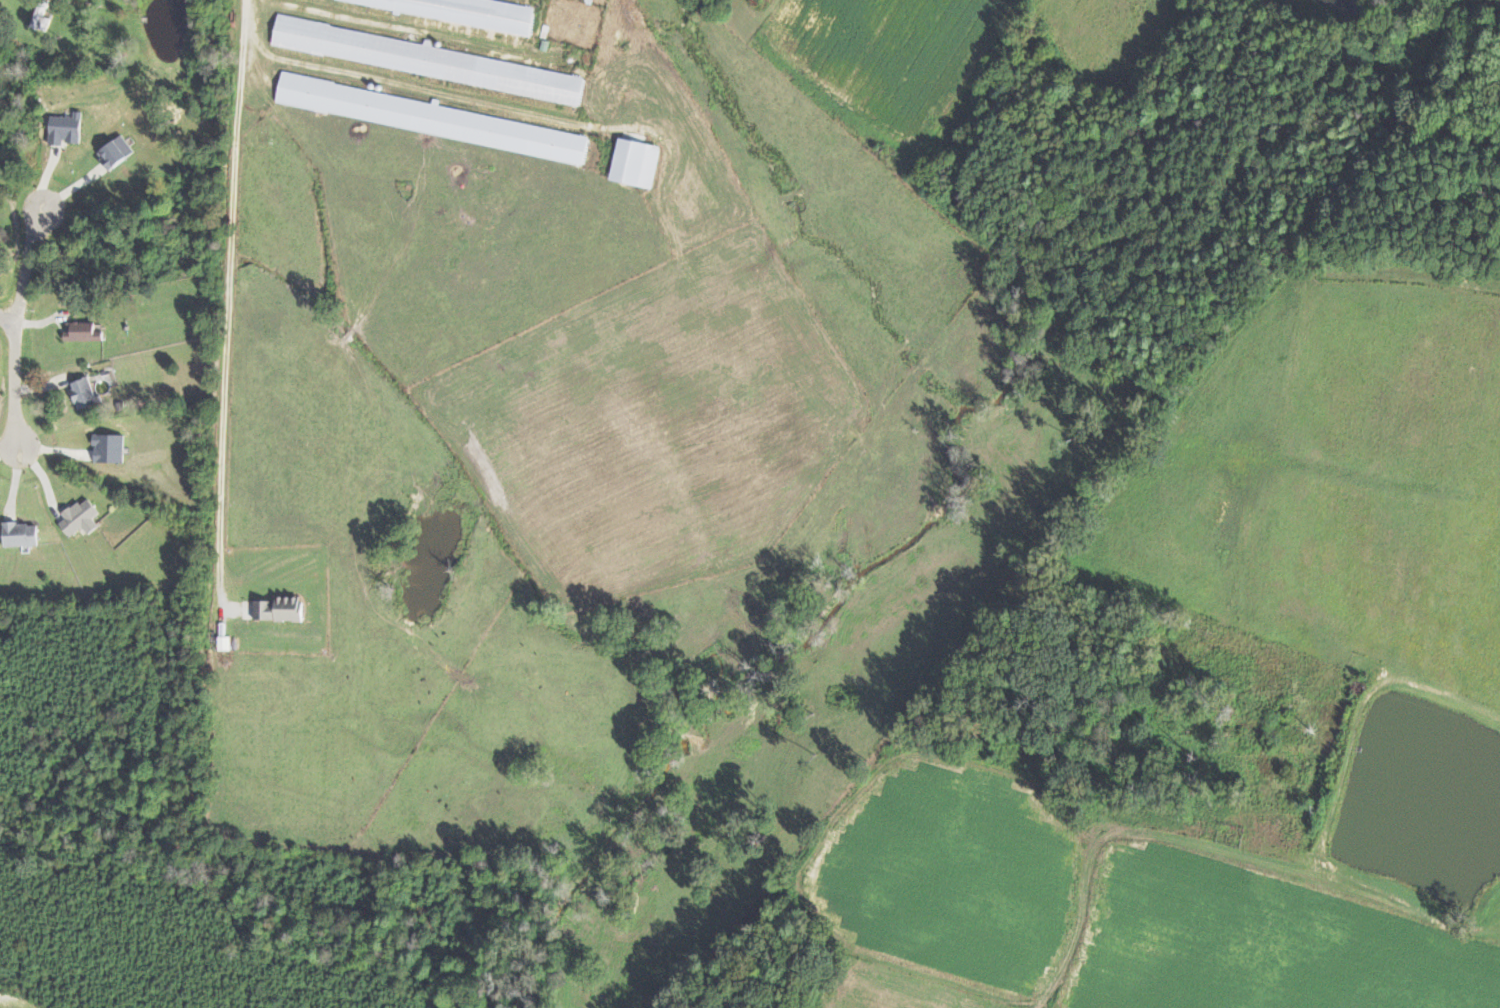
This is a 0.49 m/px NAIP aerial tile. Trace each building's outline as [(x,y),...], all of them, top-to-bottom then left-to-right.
[(520,0),(338,0),(534,33),(539,3),(520,0)] [(588,74),(432,47),(433,42),(279,15),(274,45),(405,67),(404,72),(583,102),(588,74)] [(592,133),(439,107),(441,101),(283,74),(277,106),(587,159),(592,133)] [(52,115),(51,144),(65,144),(65,141),(82,142),(83,110),(75,110),(75,115),(52,115)] [(112,169),(136,150),(122,134),(99,153),(112,169)] [(665,145),(621,136),(612,179),(656,188),(665,145)] [(104,339),(104,321),(67,322),(68,340),(104,339)] [(80,409),(98,403),(90,376),(72,382),(80,409)] [(125,434),(95,434),(95,462),(125,462),(125,434)] [(101,526),(95,517),(101,513),(90,496),(64,513),(67,518),(61,522),(70,536),(85,526),(90,534),(101,526)] [(6,546),(40,545),(39,522),(5,523),(6,546)] [(255,620),(305,621),(305,596),(276,596),(276,600),(256,600),(255,620)] [(231,636),(220,636),(221,649),(231,649),(231,636)]
